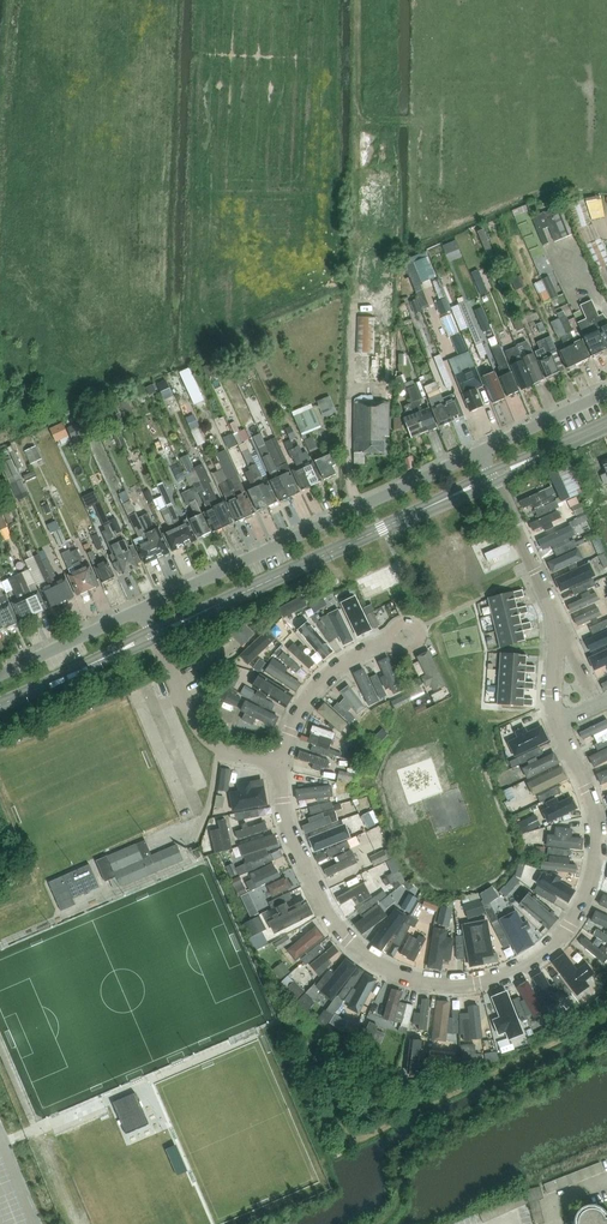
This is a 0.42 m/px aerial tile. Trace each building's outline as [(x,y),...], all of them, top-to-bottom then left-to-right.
[(601,199),(586,202),(592,220),(604,218),(601,199)] [(583,200),(569,205),(577,230),(591,225),(583,200)] [(564,238),(554,216),(552,210),(538,216),(543,229),(550,227),(556,241),(564,238)] [(554,216),(564,238),(576,233),(567,210),(554,216)] [(543,245),(548,243),(543,229),(537,216),(532,219),(543,245)] [(484,229),(477,232),(489,258),(495,256),(484,229)] [(601,239),(586,246),(597,270),(596,271),(606,293),(606,254),(601,239)] [(375,272),(376,248),(365,248),(364,272),(375,272)] [(435,276),(427,256),(412,262),(420,282),(435,276)] [(478,270),(472,273),(481,295),(487,293),(478,270)] [(520,276),(511,279),(515,289),(524,285),(520,276)] [(549,276),(542,280),(551,299),(558,296),(549,276)] [(546,291),(539,294),(543,303),(550,300),(546,291)] [(446,298),(435,303),(438,310),(449,305),(446,298)] [(417,299),(410,302),(412,308),(419,305),(417,299)] [(481,342),(464,300),(463,301),(458,303),(475,345),(481,342)] [(482,307),(474,311),(484,332),(491,329),(482,307)] [(592,356),(606,349),(606,318),(604,313),(596,317),(595,315),(597,313),(596,309),(584,314),(593,333),(583,338),(592,356)] [(563,311),(557,314),(559,319),(578,363),(590,358),(582,340),(576,342),(574,339),(577,338),(574,331),(573,331),(566,316),(565,316),(563,311)] [(451,334),(461,330),(453,312),(443,316),(451,334)] [(373,354),(373,348),(374,318),(356,317),(355,353),(373,354)] [(520,319),(513,322),(515,328),(523,324),(520,319)] [(559,319),(551,323),(556,335),(555,336),(561,350),(558,351),(566,368),(578,363),(559,319)] [(534,352),(546,378),(565,369),(550,336),(537,342),(540,350),(534,352)] [(527,341),(516,345),(517,347),(532,385),(544,379),(530,345),(529,345),(527,341)] [(463,342),(454,346),(458,355),(467,351),(463,342)] [(499,379),(507,396),(519,391),(498,345),(492,348),(499,367),(498,368),(503,377),(499,379)] [(517,347),(505,351),(521,390),(532,385),(517,347)] [(476,388),(484,385),(469,351),(446,361),(453,378),(455,377),(470,412),(483,406),(476,388)] [(440,355),(434,358),(446,388),(452,386),(440,355)] [(252,362),(242,366),(246,374),(255,370),(252,362)] [(212,363),(204,367),(208,377),(216,373),(212,363)] [(505,398),(494,372),(482,377),(493,403),(505,398)] [(204,401),(192,373),(182,378),(194,405),(204,401)] [(166,380),(157,384),(162,395),(171,391),(166,380)] [(412,381),(405,384),(408,389),(413,403),(425,432),(436,427),(428,408),(422,410),(420,405),(422,404),(415,386),(412,381)] [(152,385),(145,388),(148,394),(155,391),(152,385)] [(425,392),(439,426),(451,421),(441,394),(434,397),(431,390),(425,392)] [(451,421),(452,421),(464,416),(455,397),(454,398),(452,395),(443,399),(441,394),(451,421)] [(355,402),(354,464),(365,464),(365,453),(384,453),(384,437),(389,437),(390,403),(373,403),(373,396),(362,396),(355,399),(355,402)] [(128,399),(121,403),(124,411),(132,408),(128,399)] [(324,417),(336,412),(331,400),(319,405),(324,417)] [(302,435),(322,427),(312,403),(293,411),(302,435)] [(410,416),(404,418),(412,437),(425,432),(413,403),(413,404),(406,407),(410,416)] [(128,429),(120,411),(100,420),(107,437),(128,429)] [(193,415),(186,419),(191,429),(198,426),(193,415)] [(62,423),(50,428),(56,442),(60,441),(62,445),(71,441),(62,423)] [(76,447),(88,442),(80,423),(68,428),(76,447)] [(291,427),(285,429),(290,440),(290,441),(296,438),(291,427)] [(199,431),(193,434),(198,446),(205,443),(199,431)] [(238,432),(234,434),(238,444),(243,442),(239,435),(238,432)] [(232,434),(223,438),(228,450),(238,445),(232,434)] [(277,437),(266,442),(267,444),(269,448),(268,448),(291,497),(300,492),(290,471),(285,474),(282,466),(289,463),(277,437)] [(290,440),(284,443),(292,459),(293,458),(298,467),(292,470),(301,490),(312,486),(294,448),(290,441),(290,440)] [(244,444),(239,446),(251,471),(268,506),(278,502),(268,482),(262,485),(259,478),(262,477),(247,442),(244,444)] [(267,444),(257,449),(261,458),(272,480),(270,481),(280,502),(291,497),(268,448),(269,448),(267,444)] [(300,445),(294,448),(312,486),(322,481),(312,461),(311,461),(307,452),(303,453),(300,445)] [(25,452),(31,465),(43,459),(37,447),(25,452)] [(22,467),(15,451),(10,453),(17,469),(22,467)] [(194,468),(188,455),(181,458),(187,471),(194,468)] [(332,467),(336,465),(331,455),(315,462),(324,480),(336,474),(332,467)] [(406,458),(409,468),(418,465),(415,455),(406,458)] [(230,457),(220,462),(229,482),(245,518),(255,513),(230,457)] [(562,502),(567,500),(576,495),(578,495),(578,494),(586,491),(570,457),(546,469),(562,502)] [(2,464),(9,479),(19,474),(12,459),(2,464)] [(203,464),(195,468),(202,481),(205,489),(223,528),(233,523),(224,503),(221,504),(210,483),(212,482),(203,464)] [(34,471),(23,476),(25,481),(36,476),(34,471)] [(251,471),(245,474),(252,489),(248,491),(257,511),(268,506),(251,471)] [(22,480),(11,485),(15,494),(26,490),(22,480)] [(202,481),(193,485),(197,493),(199,492),(208,510),(204,513),(213,532),(223,528),(205,489),(202,481)] [(229,482),(219,486),(235,522),(245,518),(229,482)] [(516,499),(522,510),(531,505),(533,510),(557,499),(550,483),(516,499)] [(191,520),(199,538),(211,533),(191,489),(185,491),(190,503),(188,504),(195,518),(191,520)] [(150,490),(144,492),(149,503),(155,501),(150,490)] [(95,491),(86,495),(91,505),(95,504),(107,530),(112,528),(109,521),(95,491)] [(162,496),(155,499),(160,511),(162,510),(171,530),(163,533),(172,552),(184,546),(167,507),(162,496)] [(537,517),(559,507),(556,500),(534,510),(537,517)] [(131,501),(123,504),(139,538),(143,536),(146,542),(136,546),(145,564),(157,559),(146,534),(146,533),(134,507),(131,501)] [(145,502),(134,507),(146,533),(146,534),(157,559),(170,553),(159,529),(156,531),(148,513),(152,511),(148,503),(146,504),(145,502)] [(6,504),(1,506),(8,523),(13,521),(6,504)] [(49,504),(42,507),(46,515),(52,512),(49,504)] [(583,512),(579,504),(572,507),(576,515),(583,512)] [(173,505),(167,507),(184,546),(197,540),(189,522),(182,525),(173,505)] [(9,527),(1,510),(0,511),(0,531),(9,527)] [(559,511),(529,524),(532,531),(562,519),(559,511)] [(588,520),(585,515),(571,521),(573,526),(588,520)] [(112,528),(119,544),(125,541),(121,532),(123,532),(116,518),(109,521),(112,528)] [(56,521),(48,525),(51,534),(54,532),(60,547),(67,543),(61,529),(60,530),(56,521)] [(571,527),(541,541),(545,549),(575,535),(571,527)] [(107,530),(104,531),(115,554),(110,556),(118,573),(121,571),(122,575),(131,571),(119,544),(112,528),(107,530)] [(104,548),(98,533),(92,536),(98,551),(104,548)] [(591,539),(598,555),(604,552),(598,537),(591,539)] [(125,541),(119,544),(131,571),(140,566),(138,563),(141,562),(133,545),(130,547),(127,540),(125,541)] [(574,540),(553,549),(556,556),(577,546),(575,542),(574,540)] [(486,566),(515,554),(512,547),(501,552),(498,546),(480,553),(486,566)] [(70,550),(88,590),(97,586),(88,566),(85,559),(83,560),(79,549),(72,552),(70,549),(70,550)] [(547,564),(552,575),(584,561),(578,549),(547,564)] [(61,554),(79,594),(88,590),(70,550),(61,554)] [(101,583),(115,577),(107,561),(100,564),(93,551),(88,553),(101,583)] [(34,556),(26,560),(48,608),(62,602),(43,560),(40,554),(34,556)] [(604,568),(606,567),(606,559),(604,554),(599,556),(604,568)] [(43,560),(62,602),(74,596),(66,577),(59,581),(48,558),(43,560)] [(17,560),(10,562),(14,570),(13,571),(33,615),(46,609),(38,591),(29,570),(22,573),(17,560)] [(556,582),(561,591),(595,574),(591,565),(556,582)] [(13,577),(8,579),(18,600),(12,602),(20,621),(33,615),(13,571),(11,572),(13,577)] [(592,577),(590,577),(574,585),(571,587),(574,594),(595,584),(592,577)] [(19,623),(6,594),(4,595),(1,590),(0,590),(0,614),(6,628),(19,623)] [(515,599),(524,597),(522,590),(488,598),(492,614),(517,608),(515,599)] [(595,592),(568,604),(572,615),(599,602),(595,592)] [(303,598),(281,609),(285,618),(308,606),(303,598)] [(365,606),(363,607),(366,614),(373,611),(376,609),(373,603),(365,606)] [(521,624),(519,615),(528,613),(526,606),(517,608),(492,614),(496,630),(521,624)] [(574,620),(577,628),(602,617),(599,609),(574,620)] [(373,612),(366,615),(373,628),(379,625),(373,612)] [(253,613),(247,619),(261,632),(266,627),(253,613)] [(348,617),(355,632),(361,629),(354,614),(353,614),(348,617)] [(348,641),(336,618),(328,623),(341,645),(348,641)] [(589,627),(592,634),(606,627),(606,619),(589,627)] [(335,639),(322,620),(316,624),(329,643),(335,639)] [(245,622),(232,637),(245,648),(258,633),(245,622)] [(500,647),(525,641),(522,631),(532,629),(530,622),(521,624),(496,630),(500,647)] [(312,628),(304,633),(321,659),(330,653),(312,628)] [(274,639),(264,630),(239,656),(250,667),(274,639)] [(589,651),(606,642),(606,632),(585,642),(589,651)] [(283,645),(310,669),(315,664),(302,652),(305,649),(295,639),(292,643),(288,640),(283,645)] [(296,672),(301,667),(284,651),(279,657),(296,672)] [(429,651),(417,657),(434,692),(445,686),(429,651)] [(596,670),(606,665),(606,651),(591,659),(596,670)] [(535,673),(535,666),(526,666),(526,655),(501,653),(500,671),(525,673),(535,673)] [(270,662),(265,670),(297,691),(302,683),(270,662)] [(388,663),(376,669),(392,701),(404,695),(388,663)] [(363,668),(352,674),(368,705),(379,700),(363,668)] [(500,671),(498,687),(524,689),(534,690),(534,683),(524,682),(525,673),(500,671)] [(233,672),(228,684),(235,687),(241,675),(233,672)] [(370,677),(380,698),(387,695),(376,674),(370,677)] [(287,695),(262,679),(255,690),(267,697),(270,693),(283,701),(287,695)] [(344,681),(335,689),(359,716),(367,708),(344,681)] [(533,706),(533,699),(523,699),(524,689),(498,687),(497,704),(533,706)] [(237,705),(241,697),(224,689),(220,696),(237,705)] [(431,695),(434,701),(445,696),(442,689),(431,695)] [(275,703),(266,699),(256,694),(255,693),(251,700),(272,710),(275,703)] [(391,702),(394,708),(411,700),(408,694),(391,702)] [(349,723),(354,718),(337,702),(332,707),(349,723)] [(324,703),(317,712),(341,732),(348,724),(324,703)] [(424,703),(415,707),(417,712),(426,708),(424,703)] [(243,716),(273,727),(276,719),(260,713),(262,709),(248,704),(243,716)] [(579,733),(582,740),(606,729),(606,721),(579,733)] [(336,733),(313,725),(308,740),(331,748),(336,733)] [(385,726),(375,738),(380,743),(391,731),(385,726)] [(544,732),(513,745),(517,754),(548,740),(544,732)] [(597,751),(606,746),(606,738),(594,744),(597,751)] [(333,754),(334,751),(312,744),(310,750),(332,758),(333,754)] [(522,763),(527,761),(536,757),(542,753),(539,747),(518,757),(522,763)] [(361,762),(365,753),(349,748),(346,757),(361,762)] [(589,757),(594,767),(606,761),(606,749),(589,757)] [(331,760),(300,751),(297,761),(313,765),(312,769),(321,771),(322,768),(328,770),(331,760)] [(554,754),(522,769),(527,780),(559,764),(554,754)] [(521,763),(518,758),(509,762),(512,767),(521,763)] [(356,774),(359,764),(352,761),(349,772),(356,774)] [(527,784),(533,797),(567,780),(561,767),(527,784)] [(231,770),(221,769),(218,790),(228,791),(231,770)] [(340,771),(338,778),(351,781),(353,774),(340,771)] [(598,775),(602,785),(606,783),(606,771),(598,775)] [(238,791),(228,793),(232,813),(268,807),(263,783),(238,788),(238,791)] [(558,786),(550,789),(539,795),(537,796),(540,802),(561,792),(558,786)] [(332,787),(296,789),(297,800),(333,798),(332,787)] [(510,788),(503,791),(508,800),(514,797),(510,788)] [(578,808),(572,796),(559,802),(557,799),(547,803),(549,807),(542,810),(548,822),(578,808)] [(322,811),(333,808),(331,802),(308,807),(310,814),(322,811)] [(236,820),(259,816),(258,809),(235,813),(236,820)] [(311,823),(303,826),(306,835),(339,823),(334,811),(334,809),(310,818),(311,823)] [(525,818),(528,830),(543,825),(539,813),(525,818)] [(269,828),(266,822),(261,823),(260,819),(242,826),(244,830),(235,833),(238,839),(269,828)] [(224,820),(217,821),(218,827),(210,829),(214,850),(230,847),(224,820)] [(349,839),(344,827),(309,840),(311,848),(321,844),(323,849),(349,839)] [(554,835),(547,835),(546,846),(583,849),(584,840),(572,839),(573,828),(555,827),(554,835)] [(279,848),(275,836),(239,848),(243,860),(279,848)] [(359,844),(356,837),(347,841),(351,848),(359,844)] [(108,856),(96,861),(105,881),(110,879),(114,889),(120,886),(121,887),(132,882),(183,860),(177,845),(152,855),(146,841),(136,845),(136,844),(108,856)] [(325,851),(328,858),(350,848),(346,841),(329,849),(325,851)] [(383,850),(387,859),(393,856),(389,847),(383,850)] [(546,855),(549,856),(569,858),(570,858),(571,851),(547,848),(546,855)] [(324,868),(328,877),(357,863),(350,849),(329,860),(332,865),(324,868)] [(383,850),(370,856),(374,865),(387,859),(383,850)] [(270,854),(250,863),(253,869),(253,870),(274,860),(271,853),(270,854)] [(578,861),(541,859),(540,871),(578,873),(578,861)] [(236,868),(240,875),(253,869),(250,863),(249,862),(236,868)] [(238,874),(233,863),(226,866),(232,877),(238,874)] [(242,878),(247,890),(279,876),(273,863),(242,878)] [(100,886),(90,864),(49,881),(61,910),(76,904),(73,898),(100,886)] [(524,865),(519,864),(515,876),(520,878),(524,865)] [(390,884),(392,886),(384,891),(388,896),(405,882),(399,869),(386,875),(387,877),(383,880),(386,886),(390,884)] [(577,891),(545,872),(538,883),(569,903),(577,891)] [(231,880),(239,896),(247,893),(239,876),(231,880)] [(272,898),(291,888),(286,877),(266,887),(272,898)] [(361,878),(334,892),(342,906),(368,892),(361,878)] [(414,887),(409,880),(403,884),(408,891),(414,887)] [(538,895),(553,904),(557,898),(536,885),(532,892),(538,895)] [(504,886),(500,891),(506,897),(510,892),(504,886)] [(379,901),(380,902),(388,896),(384,891),(383,890),(375,896),(379,901)] [(292,899),(289,892),(268,902),(271,909),(292,899)] [(241,896),(245,904),(252,901),(248,893),(241,896)] [(409,894),(400,908),(401,908),(409,913),(417,899),(409,894)] [(598,905),(606,909),(606,896),(603,895),(598,905)] [(379,901),(375,896),(356,910),(360,916),(379,901)] [(279,915),(274,917),(280,930),(312,915),(306,902),(302,904),(299,899),(277,909),(279,915)] [(436,912),(438,906),(425,900),(422,906),(436,912)] [(416,902),(409,914),(406,918),(404,922),(410,926),(414,928),(418,920),(414,918),(422,905),(416,902)] [(535,902),(528,909),(549,927),(555,920),(535,902)] [(483,906),(493,927),(500,924),(489,903),(483,906)] [(437,920),(437,923),(449,926),(452,908),(440,906),(440,909),(437,920)] [(382,915),(377,909),(357,924),(362,930),(382,915)] [(384,950),(406,918),(396,910),(373,943),(384,950)] [(534,944),(517,913),(499,922),(517,954),(534,944)] [(596,913),(591,923),(606,930),(606,918),(596,913)] [(266,929),(259,915),(242,924),(250,938),(266,929)] [(410,926),(404,922),(393,943),(399,946),(410,926)] [(489,922),(462,926),(469,966),(496,962),(489,922)] [(500,924),(493,927),(504,948),(510,945),(500,924)] [(451,960),(455,930),(435,927),(430,968),(443,970),(445,959),(451,960)] [(606,944),(606,935),(597,929),(593,935),(606,944)] [(414,963),(428,940),(413,932),(399,954),(414,963)] [(321,938),(317,933),(296,949),(300,954),(321,938)] [(463,935),(455,936),(457,959),(464,959),(463,935)] [(291,942),(287,936),(275,943),(278,950),(291,942)] [(580,946),(604,964),(606,961),(606,955),(586,938),(580,946)] [(324,951),(319,945),(301,960),(305,965),(324,951)] [(339,953),(333,947),(309,967),(314,973),(339,953)] [(591,987),(564,955),(551,966),(578,998),(591,987)] [(358,968),(347,959),(336,973),(332,970),(317,988),(332,1000),(358,968)] [(290,972),(283,963),(274,970),(280,979),(290,972)] [(378,981),(362,972),(344,1005),(361,1014),(378,981)] [(557,974),(552,978),(566,997),(572,993),(557,974)] [(541,976),(533,981),(549,1007),(557,1002),(541,976)] [(352,988),(357,981),(351,977),(337,996),(343,1000),(352,988)] [(304,991),(294,981),(287,988),(297,998),(304,991)] [(397,1023),(405,992),(391,989),(383,1020),(397,1023)] [(521,1021),(507,990),(498,995),(504,1007),(498,1010),(503,1021),(509,1018),(512,1026),(521,1021)] [(315,1003),(305,994),(298,1002),(308,1011),(315,1003)] [(519,997),(513,1000),(521,1021),(528,1019),(519,997)] [(432,1000),(421,999),(420,1013),(414,1012),(413,1023),(418,1024),(418,1029),(428,1030),(432,1000)] [(530,999),(524,1002),(532,1017),(538,1013),(530,999)] [(447,1041),(451,1003),(436,1002),(432,1039),(447,1041)] [(407,1029),(413,1005),(407,1004),(401,1023),(400,1027),(401,1027),(407,1029)] [(479,1007),(460,1009),(463,1041),(483,1039),(479,1007)] [(359,1032),(347,1025),(343,1031),(355,1038),(359,1032)] [(406,1073),(420,1075),(424,1040),(410,1038),(406,1073)] [(457,1058),(457,1050),(433,1049),(433,1058),(457,1058)] [(482,1051),(468,1053),(469,1063),(483,1061),(482,1051)] [(486,1063),(498,1062),(496,1052),(485,1054),(486,1063)] [(395,1078),(393,1090),(403,1091),(405,1079),(395,1078)] [(126,1128),(149,1118),(135,1086),(112,1096),(126,1128)] [(547,1183),(551,1192),(596,1173),(592,1164),(547,1183)] [(544,1184),(529,1188),(538,1223),(548,1220),(542,1197),(546,1196),(544,1184)] [(605,1218),(604,1216),(603,1215),(602,1214),(601,1212),(600,1211),(599,1210),(598,1210),(596,1209),(595,1209),(593,1208),(591,1208),(590,1208),(588,1208),(587,1209),(585,1209),(584,1210),(583,1211),(582,1212),(581,1213),(580,1214),(579,1216),(578,1217),(578,1219),(577,1220),(577,1222),(577,1223),(606,1223),(606,1217),(605,1218)]
